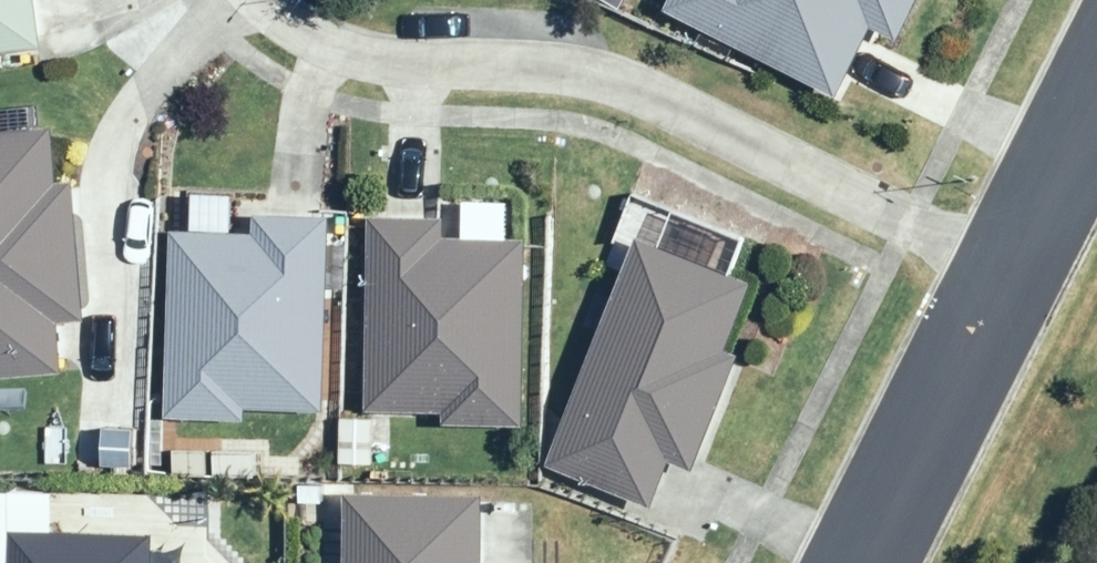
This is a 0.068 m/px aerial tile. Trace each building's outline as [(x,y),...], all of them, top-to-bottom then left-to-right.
[(52,55),(44,0),(0,0),(0,63),(52,55)] [(841,104),(881,30),(902,41),(924,0),(667,0),(662,9),(841,104)] [(73,374),(70,319),(97,317),(88,179),(62,181),(59,127),(37,128),(35,111),(0,113),(0,379),(73,374)] [(532,424),(531,241),(518,241),(518,202),(465,202),(466,221),(363,221),(364,414),(345,414),(345,468),(390,468),(390,424),(532,424)] [(333,415),(338,215),(262,213),(261,236),(168,233),(163,418),(251,421),(251,413),(333,415)] [(621,276),(536,476),(652,525),(678,463),(703,474),(778,298),(619,230),(602,268),(621,276)] [(347,492),(346,562),(535,562),(536,503),(490,502),(490,494),(347,492)] [(159,534),(27,531),(15,531),(14,562),(159,562),(159,534)]
